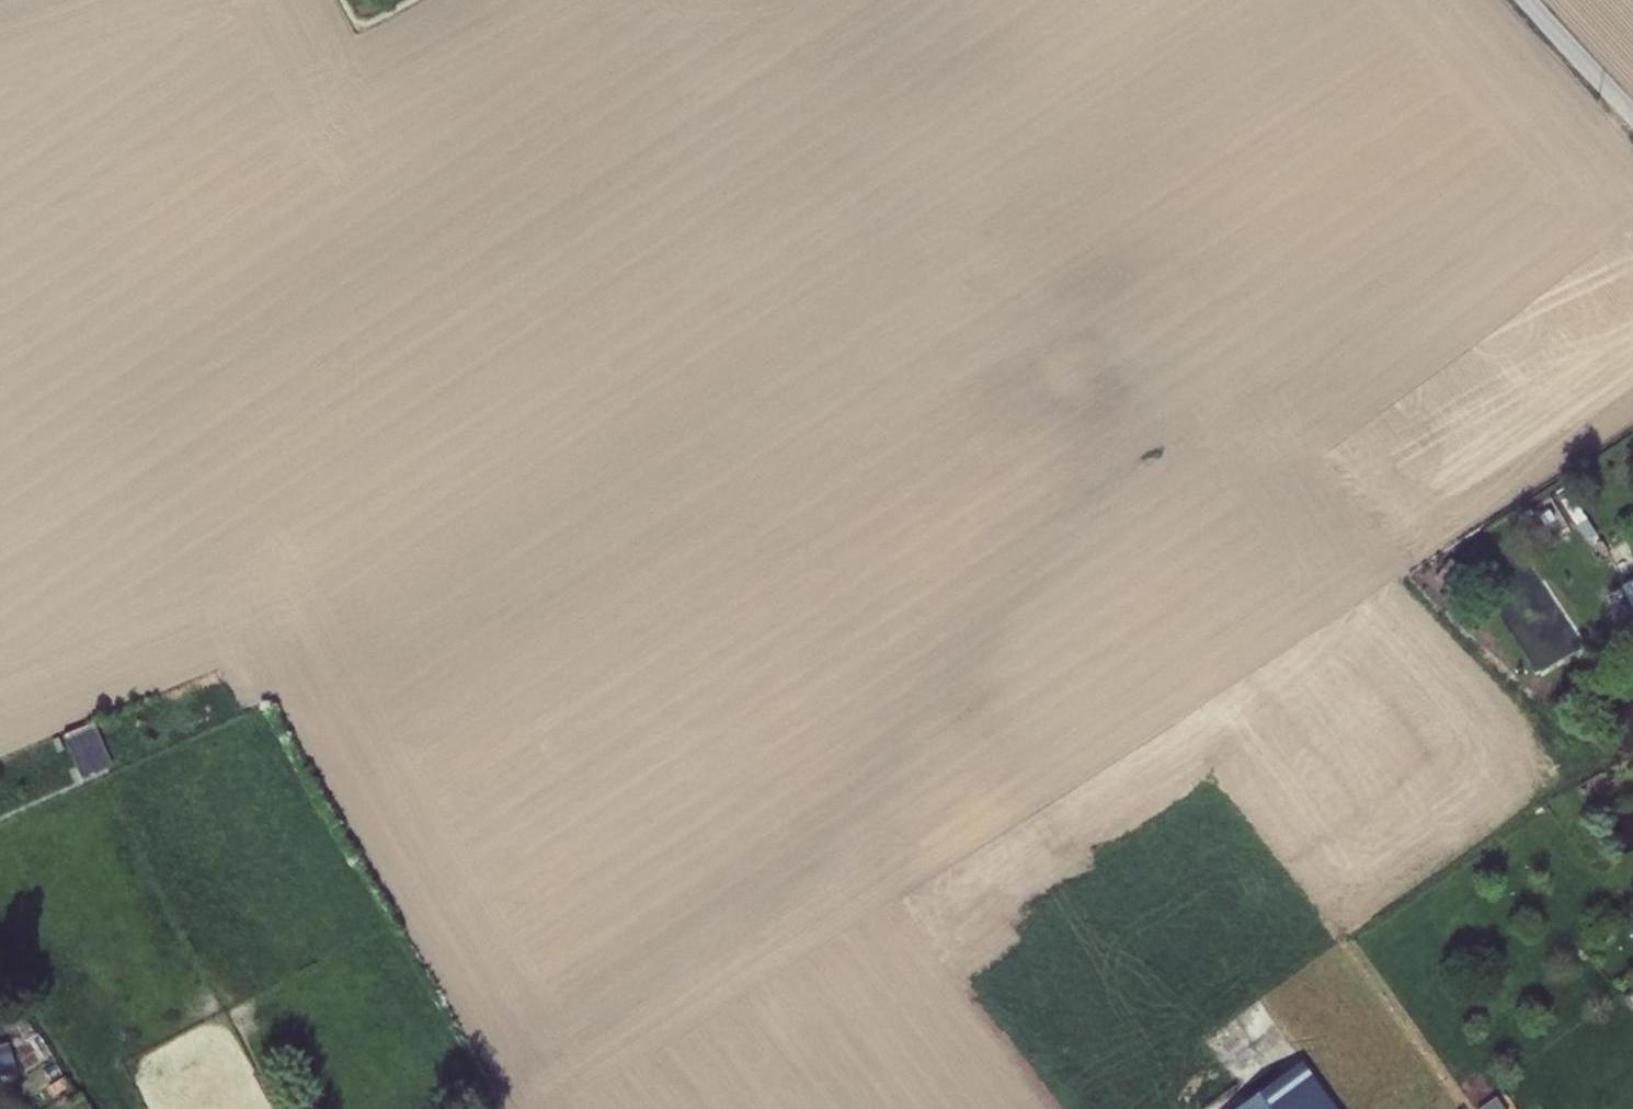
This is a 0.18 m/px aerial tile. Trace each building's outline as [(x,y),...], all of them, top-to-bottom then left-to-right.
[(1566,486),(1554,493),(1585,542),(1597,535),(1566,486)] [(1449,558),(1434,580),(1454,593),(1469,572),(1449,558)] [(1620,585),(1632,609),(1618,616),(1626,635),(1632,632),(1632,579),(1620,585)] [(93,723),(63,736),(81,779),(111,766),(93,723)] [(15,1073),(8,1043),(0,1045),(0,1076),(15,1073)] [(1301,1060),(1234,1108),(1336,1108),(1301,1060)] [(1480,1108),(1503,1108),(1495,1098),(1480,1108)]
